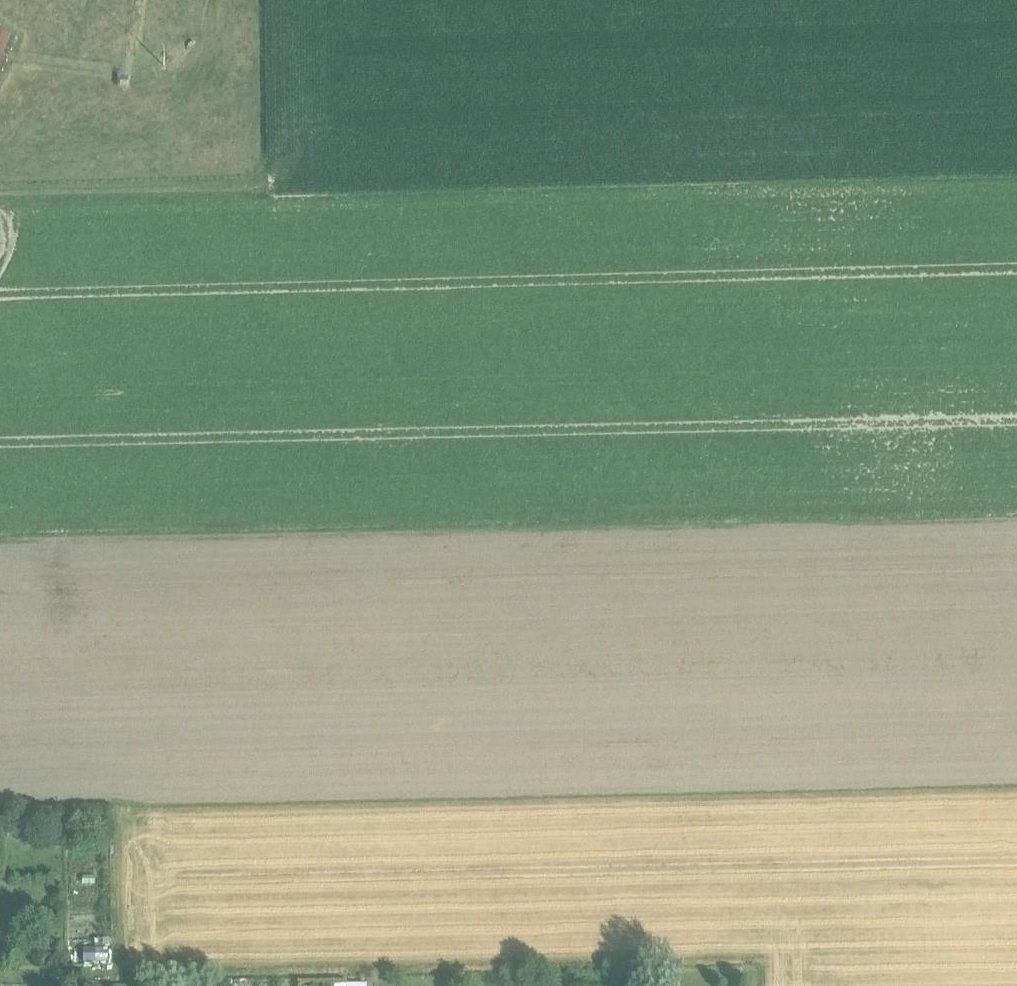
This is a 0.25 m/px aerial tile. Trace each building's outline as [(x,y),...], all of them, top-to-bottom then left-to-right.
[(15,38),(0,31),(0,75),(15,38)] [(108,947),(84,947),(84,961),(108,962),(108,947)] [(660,984),(662,985),(678,985),(680,983),(668,973),(660,984)]
